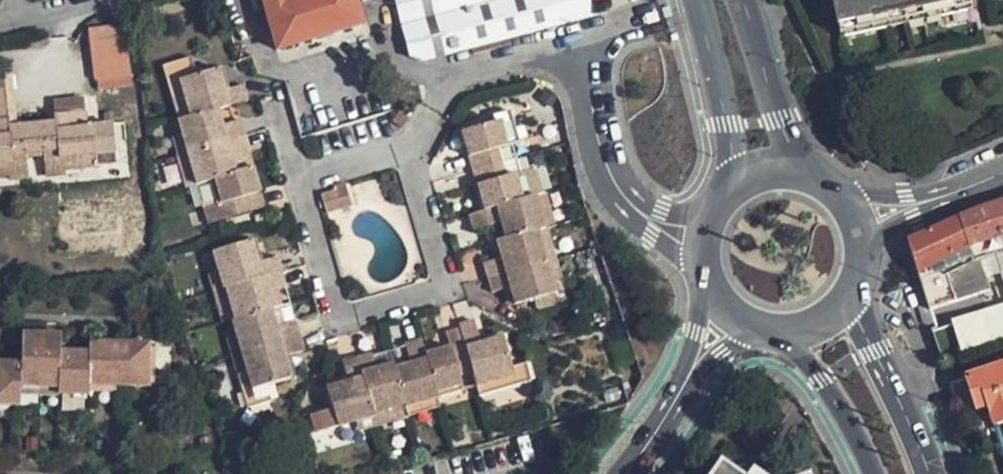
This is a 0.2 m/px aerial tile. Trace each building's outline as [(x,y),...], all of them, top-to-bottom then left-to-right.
[(358,0),(266,0),(280,49),(365,26),(358,0)] [(532,29),(596,11),(593,0),(401,0),(411,37),(415,53),(422,57),(526,30),(532,29)] [(840,31),(972,4),(971,0),(834,0),(840,31)] [(93,23),(97,68),(134,66),(129,20),(93,23)] [(196,59),(166,67),(182,121),(195,117),(184,80),(201,75),(196,59)] [(239,105),(251,101),(247,86),(229,91),(222,69),(201,75),(184,80),(195,117),(182,121),(186,134),(191,152),(201,186),(214,182),(221,205),(231,202),(236,216),(268,207),(257,170),(252,152),(228,159),(225,148),(230,141),(250,135),(245,119),(243,120),(224,125),(217,122),(214,112),(239,105)] [(0,84),(0,167),(32,163),(31,154),(48,151),(49,161),(100,155),(97,126),(91,127),(90,119),(83,120),(81,106),(57,109),(58,114),(12,119),(8,83),(0,84)] [(224,125),(243,120),(239,105),(214,112),(217,122),(224,125)] [(514,112),(497,116),(499,123),(509,120),(516,144),(522,142),(514,112)] [(509,178),(505,164),(500,148),(516,144),(509,120),(499,123),(468,132),(480,171),(491,211),(475,216),(479,231),(496,226),(510,222),(516,239),(501,243),(506,260),(501,262),(489,265),(494,279),(498,294),(509,291),(514,290),(519,305),(534,301),(557,294),(554,282),(549,264),(539,231),(547,229),(541,209),(538,197),(533,198),(525,174),(509,178)] [(186,134),(176,137),(181,154),(191,152),(186,134)] [(252,152),(254,152),(250,135),(230,141),(225,148),(228,159),(252,152)] [(505,164),(521,158),(516,144),(500,148),(505,164)] [(181,154),(191,189),(201,186),(191,152),(181,154)] [(100,155),(49,161),(51,177),(70,175),(69,170),(102,166),(100,155)] [(525,174),(521,158),(505,164),(509,178),(525,174)] [(32,163),(0,167),(0,178),(15,177),(15,181),(34,179),(32,163)] [(547,195),(539,170),(525,174),(533,198),(538,197),(547,195)] [(349,180),(335,184),(336,189),(341,208),(356,204),(349,180)] [(201,186),(211,223),(236,216),(231,202),(221,205),(214,182),(201,186)] [(341,208),(336,189),(325,193),(330,211),(341,208)] [(548,194),(547,195),(538,197),(541,209),(552,205),(548,194)] [(920,271),(929,306),(973,293),(966,264),(973,261),(969,249),(1002,237),(1002,201),(979,208),(911,239),(920,271)] [(496,226),(501,243),(516,239),(510,222),(496,226)] [(559,261),(550,228),(547,229),(539,231),(549,264),(559,261)] [(255,240),(217,251),(223,271),(228,288),(230,287),(240,319),(236,320),(241,335),(245,353),(256,389),(273,385),(295,378),(289,357),(310,350),(306,336),(301,318),(282,324),(274,322),(271,310),(283,307),(278,289),(292,285),(288,272),(284,256),(262,262),(255,240)] [(501,243),(496,245),(501,262),(506,260),(501,243)] [(564,279),(559,261),(549,264),(554,282),(564,279)] [(214,274),(219,291),(228,288),(223,271),(214,274)] [(297,303),(292,285),(278,289),(283,307),(297,303)] [(219,291),(227,322),(236,320),(240,319),(230,287),(228,288),(219,291)] [(509,291),(514,306),(519,305),(514,290),(509,291)] [(537,309),(559,303),(557,294),(534,301),(537,309)] [(301,318),(297,303),(283,307),(271,310),(274,322),(282,324),(301,318)] [(958,356),(1002,342),(1002,306),(948,324),(958,356)] [(330,385),(342,426),(379,415),(378,412),(410,403),(411,407),(443,398),(483,388),(516,378),(514,371),(506,341),(488,346),(482,325),(467,329),(468,332),(472,347),(457,351),(432,358),(428,342),(412,347),(413,349),(417,367),(415,376),(404,379),(399,365),(382,370),(379,358),(379,356),(364,360),(349,364),(353,378),(330,385)] [(468,332),(452,336),(457,351),(472,347),(468,332)] [(156,345),(127,344),(97,343),(96,353),(66,352),(66,335),(28,334),(27,363),(0,363),(0,407),(26,408),(26,388),(64,389),(64,396),(95,397),(95,386),(126,387),(155,388),(156,345)] [(231,337),(237,355),(245,353),(241,335),(231,337)] [(413,349),(396,354),(399,365),(404,379),(415,376),(417,367),(413,349)] [(252,408),(278,401),(273,385),(256,389),(245,353),(237,355),(252,408)] [(396,354),(379,358),(382,370),(399,365),(396,354)] [(966,375),(978,409),(989,404),(992,415),(996,425),(1002,423),(1002,363),(966,375)] [(534,385),(529,367),(514,371),(516,378),(483,388),(486,399),(534,385)] [(483,388),(443,398),(446,409),(486,399),(483,388)] [(414,419),(446,409),(443,398),(411,407),(414,419)] [(411,407),(410,403),(378,412),(379,415),(382,427),(414,419),(411,407)] [(345,438),(382,427),(379,415),(342,426),(345,438)] [(562,472),(534,433),(510,435),(437,458),(375,473),(565,473),(562,472)] [(710,473),(736,473),(719,462),(710,473)]
